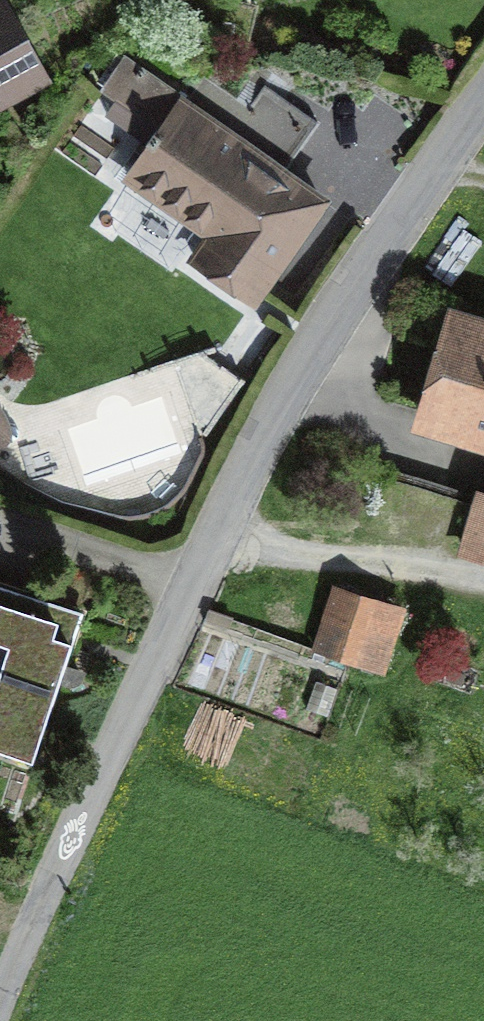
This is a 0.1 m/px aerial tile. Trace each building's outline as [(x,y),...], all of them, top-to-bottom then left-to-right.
[(34,80),(0,18),(0,99),(34,80)] [(196,260),(253,300),(322,201),(283,174),(318,123),(265,86),(229,137),(184,105),(187,101),(126,59),(106,89),(120,99),(109,115),(148,142),(147,143),(152,147),(131,178),(213,235),(196,260)] [(483,432),(483,337),(457,329),(430,415),(483,432)] [(175,360),(232,399),(245,380),(202,351),(175,360)] [(483,554),(483,497),(480,495),(477,504),(383,477),(364,540),(456,567),(462,547),(483,554)] [(31,759),(79,613),(0,588),(0,749),(31,759)] [(316,648),(382,670),(402,609),(336,588),(316,648)]
